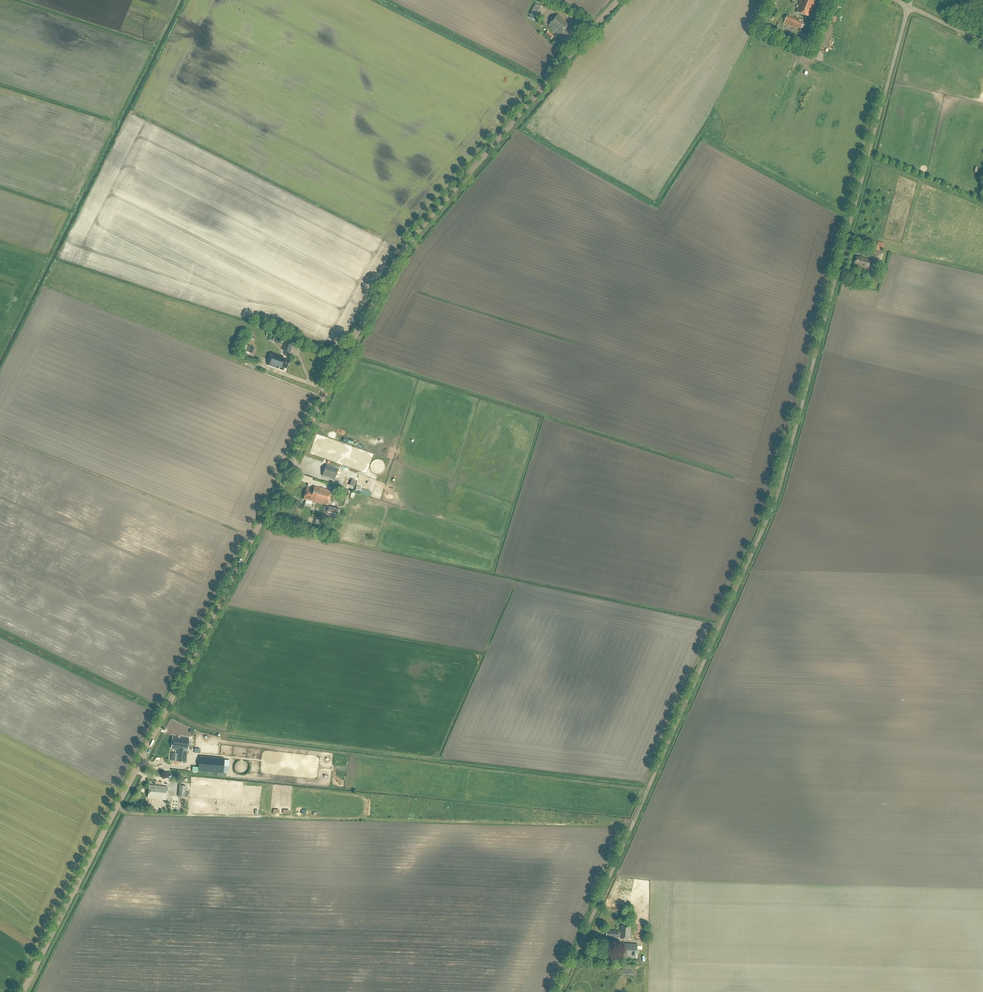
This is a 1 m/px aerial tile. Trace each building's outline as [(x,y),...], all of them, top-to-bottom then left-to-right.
[(794,12),(809,18),(816,0),(799,0),(794,12)] [(537,18),(542,8),(534,4),(529,14),(528,17),(535,21),(536,18),(537,18)] [(560,36),(561,36),(566,40),(572,33),(567,28),(570,25),(558,15),(549,26),(560,36)] [(784,23),(800,30),(804,22),(787,15),(784,23)] [(554,36),(548,32),(545,35),(551,40),(554,36)] [(873,250),(870,259),(879,262),(882,253),(873,250)] [(856,257),(854,264),(867,269),(870,260),(858,256),(857,258),(856,257)] [(286,344),(283,351),(291,354),(293,347),(286,344)] [(268,366),(284,372),(285,370),(287,371),(290,362),(283,360),(284,358),(273,354),(268,366)] [(323,475),(335,479),(338,470),(326,466),(323,475)] [(303,499),(315,502),(318,491),(319,491),(320,488),(314,486),(313,490),(306,488),(303,499)] [(315,502),(328,506),(332,491),(320,488),(319,491),(318,491),(315,502)] [(322,515),(338,519),(341,509),(329,506),(328,507),(324,506),(322,515)] [(186,762),(187,751),(189,739),(172,737),(170,749),(178,750),(177,753),(172,753),(171,760),(186,762)] [(198,772),(223,774),(225,758),(199,756),(198,772)] [(148,798),(166,800),(168,787),(149,785),(148,798)] [(620,939),(630,939),(631,927),(620,926),(620,939)] [(615,938),(615,939),(619,939),(620,932),(607,931),(606,938),(615,938)] [(622,957),(637,958),(638,943),(622,942),(622,957)]
